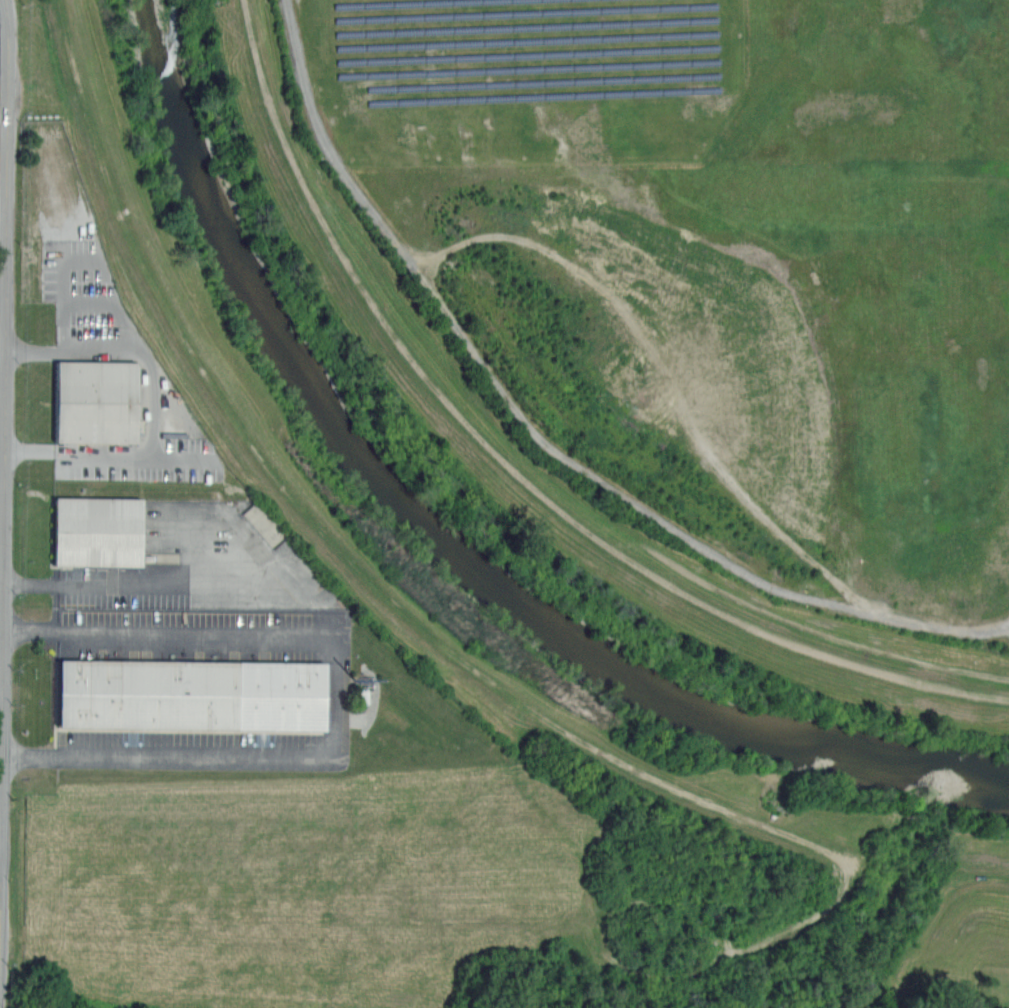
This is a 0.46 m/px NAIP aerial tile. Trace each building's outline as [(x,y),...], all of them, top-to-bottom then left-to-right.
[(135,443),(56,443),(56,362),(136,362),(135,443)] [(139,566),(53,565),(54,499),(140,500),(139,566)] [(322,663),(321,729),(57,725),(58,659),(322,663)]
